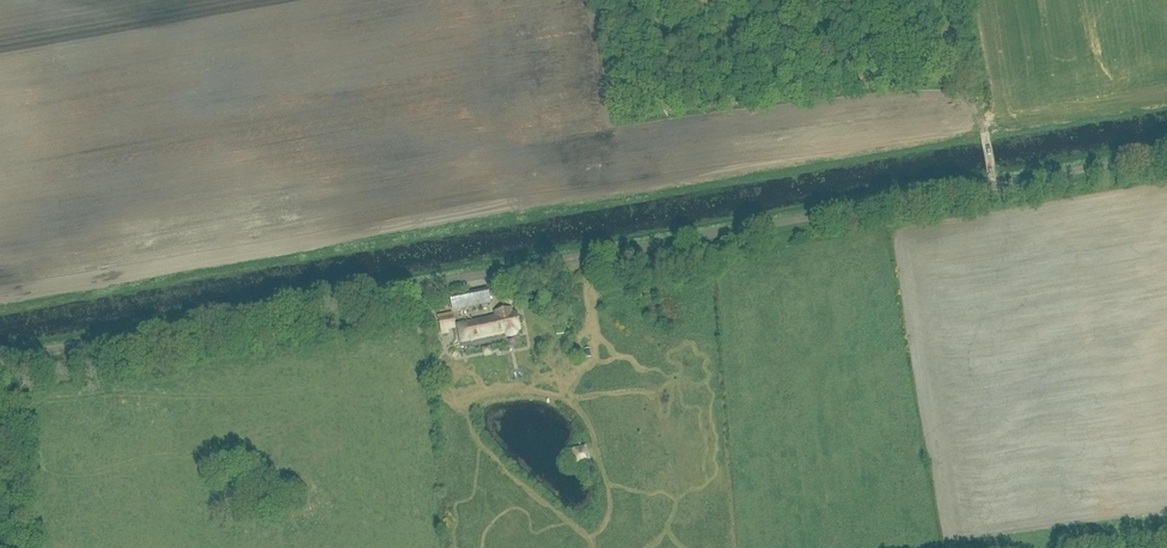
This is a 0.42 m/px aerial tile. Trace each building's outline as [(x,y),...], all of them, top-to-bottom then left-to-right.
[(511,309),(495,312),(496,317),(467,323),(470,341),(521,331),(517,312),(512,313),(511,309)] [(438,320),(441,333),(456,330),(453,317),(438,320)] [(516,379),(525,377),(524,369),(514,371),(516,379)]
